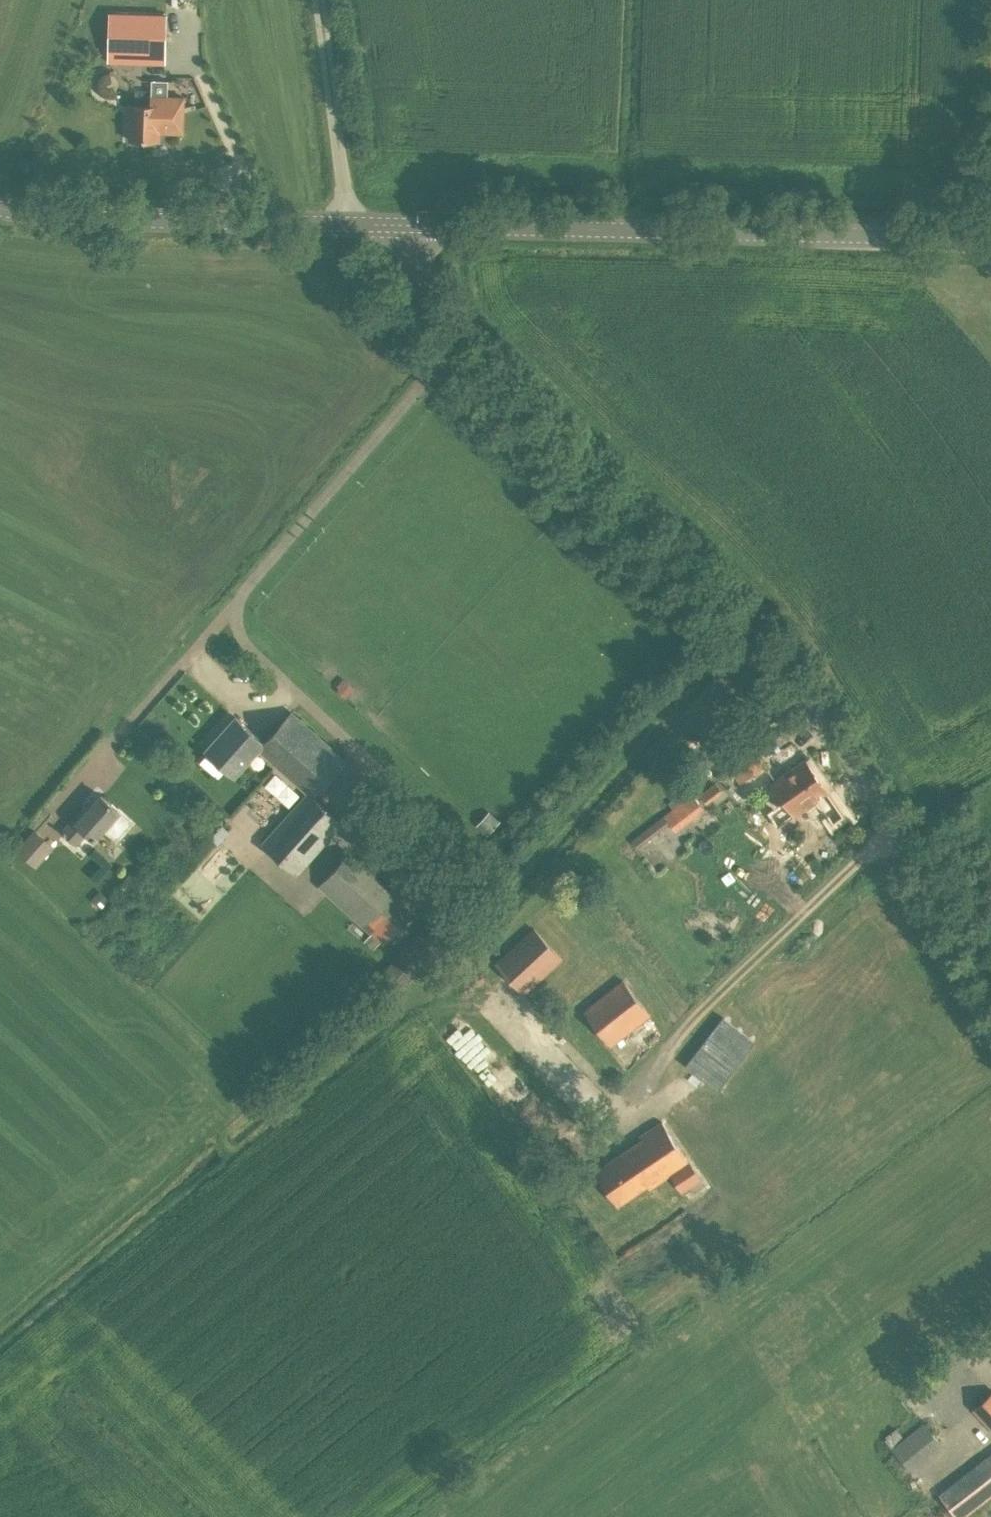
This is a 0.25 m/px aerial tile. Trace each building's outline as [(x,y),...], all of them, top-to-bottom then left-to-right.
[(166,65),(167,13),(110,12),(108,63),(166,65)] [(182,132),(184,97),(151,96),(151,105),(129,104),(128,139),(159,140),(160,132),(182,132)] [(346,760),(294,713),(263,742),(235,716),(204,750),(234,777),(258,750),(305,793),(260,843),(296,876),(344,823),(313,796),(346,760)] [(740,783),(768,764),(743,728),(715,747),(740,783)] [(844,815),(827,792),(827,791),(804,759),(771,783),(785,803),(772,812),(781,824),(815,800),(832,824),(844,815)] [(706,804),(723,791),(715,782),(699,794),(706,804)] [(676,831),(705,809),(692,793),(632,840),(638,848),(669,823),(676,831)] [(129,819),(119,810),(101,794),(79,818),(76,815),(62,830),(76,843),(86,832),(93,839),(104,827),(114,836),(119,836),(130,824),(129,819)] [(231,844),(237,829),(226,825),(220,840),(231,844)] [(36,867),(55,846),(35,828),(16,850),(36,867)] [(383,945),(415,910),(349,851),(317,886),(370,933),(363,941),(373,950),(380,941),(383,945)] [(452,934),(431,916),(374,980),(392,996),(411,974),(415,977),(452,934)] [(524,995),(563,959),(534,927),(495,963),(524,995)] [(610,1047),(651,1015),(621,978),(604,994),(604,995),(582,1010),(610,1047)] [(641,1139),(595,1170),(618,1204),(646,1185),(649,1189),(670,1175),(681,1192),(702,1178),(661,1122),(639,1136),(641,1139)] [(975,1409),(990,1426),(990,1394),(975,1409)] [(903,1475),(943,1443),(925,1421),(906,1436),(898,1427),(885,1437),(897,1451),(889,1457),(903,1475)] [(990,1496),(990,1452),(938,1493),(956,1516),(964,1516),(990,1496)]
